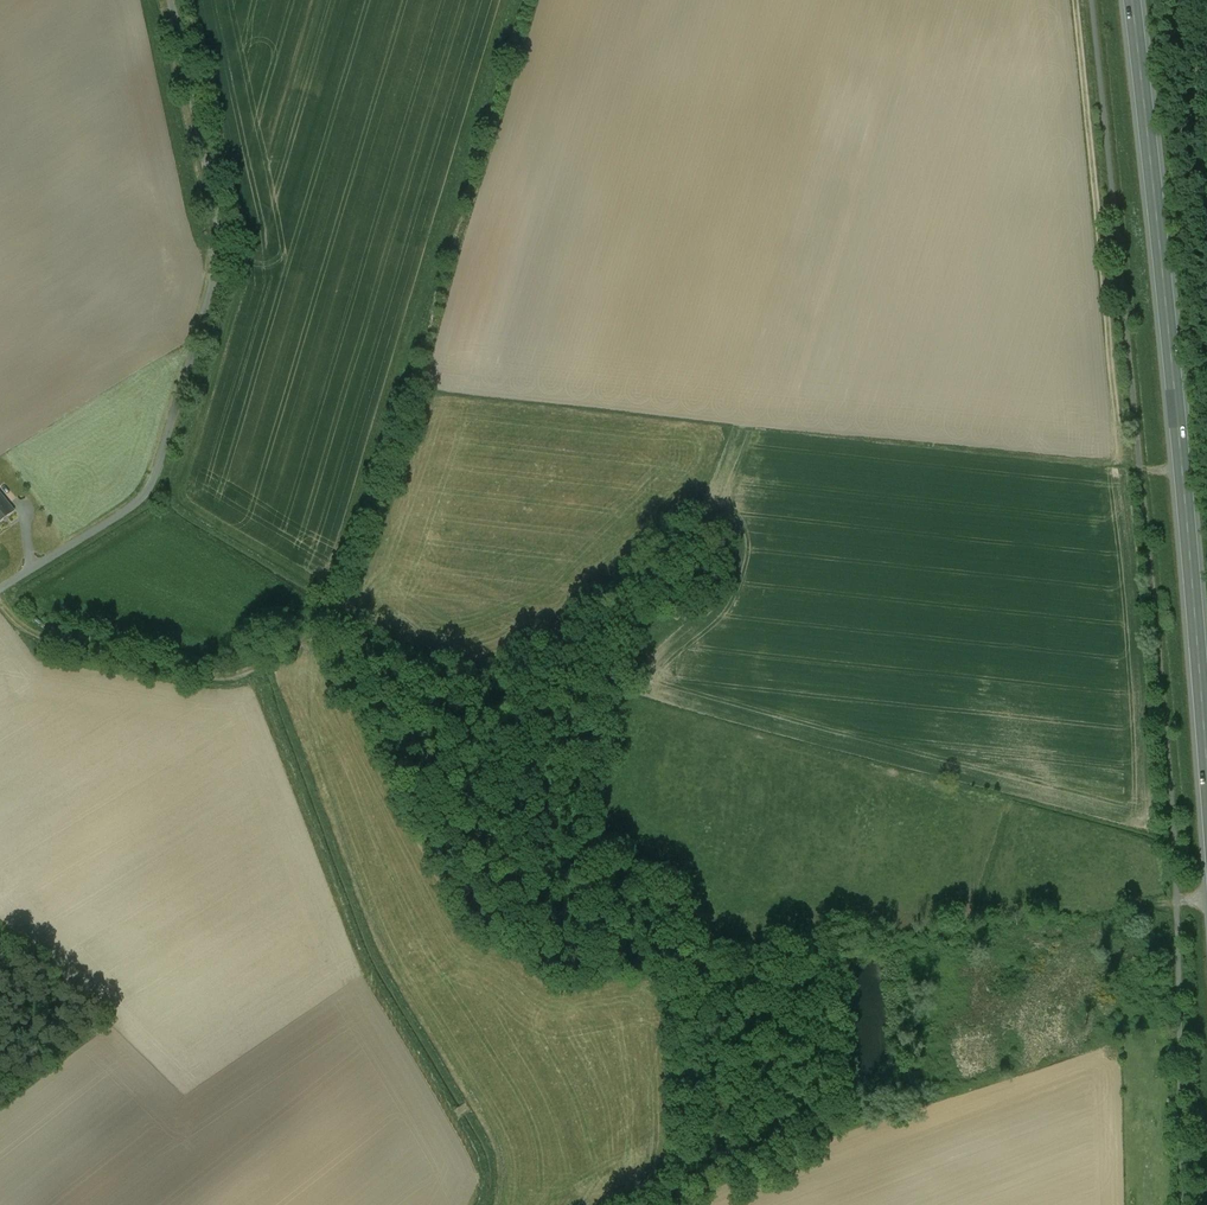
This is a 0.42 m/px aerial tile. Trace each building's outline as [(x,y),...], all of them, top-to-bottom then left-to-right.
[(0,495),(0,521),(12,511),(0,495)]
